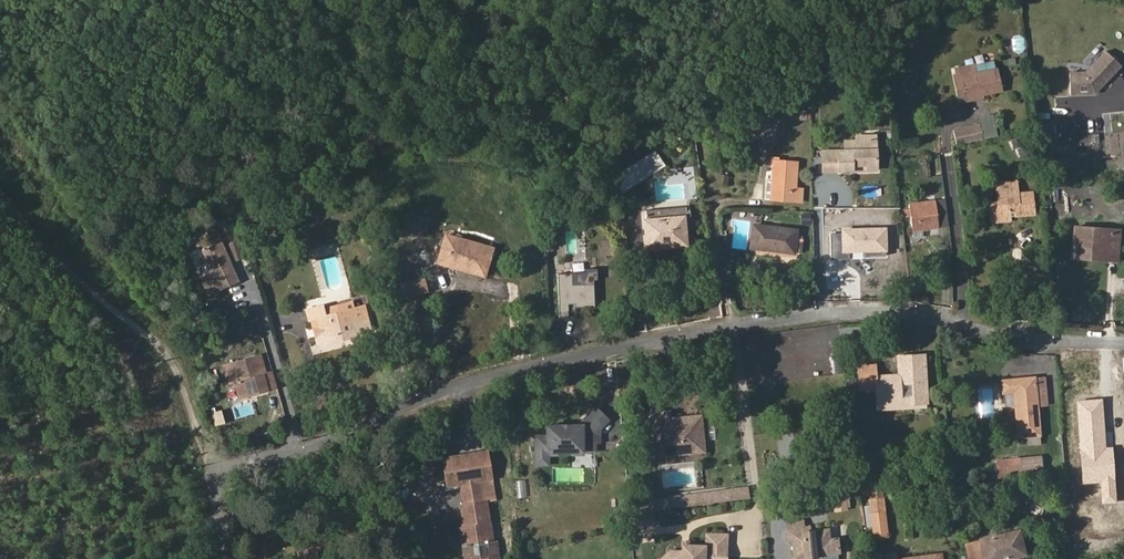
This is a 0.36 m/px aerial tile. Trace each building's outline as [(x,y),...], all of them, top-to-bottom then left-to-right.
[(1025,52),(1025,36),(1013,36),(1013,52),(1025,52)] [(1104,50),(1085,70),(1068,71),(1068,95),(1095,95),(1121,66),(1104,50)] [(996,70),(994,61),(973,65),(975,75),(996,70)] [(1001,91),(996,70),(975,75),(973,65),(956,69),(957,76),(960,75),(965,98),(983,94),(1001,91)] [(960,102),(984,97),(983,94),(965,98),(960,75),(957,76),(954,77),(960,102)] [(810,120),(811,111),(800,110),(799,119),(810,120)] [(979,122),(982,139),(997,135),(994,124),(992,112),(977,116),(979,122)] [(783,117),(760,118),(760,121),(755,121),(756,135),(764,135),(765,140),(774,139),(774,133),(784,133),(783,117)] [(957,145),(982,139),(979,122),(953,128),(957,145)] [(994,124),(997,135),(1005,134),(1002,122),(994,124)] [(866,165),(867,170),(876,170),(875,136),(856,137),(856,141),(844,141),(845,151),(822,151),(823,171),(853,171),(853,166),(866,165)] [(664,164),(655,150),(650,153),(659,167),(664,164)] [(627,187),(659,167),(650,153),(618,173),(627,187)] [(795,189),(797,163),(779,161),(779,158),(773,158),(773,161),(772,181),(771,198),(771,200),(801,202),(802,189),(795,189)] [(1033,214),(1031,193),(1017,194),(1015,181),(997,183),(999,201),(990,202),(993,223),(1011,221),(1010,214),(1010,211),(1014,211),(1014,213),(1014,216),(1033,214)] [(939,227),(935,201),(909,205),(909,209),(902,210),(903,217),(910,216),(912,231),(923,229),(939,227)] [(465,217),(468,207),(455,204),(452,213),(465,217)] [(679,217),(678,209),(645,212),(646,220),(679,217)] [(462,228),(465,217),(452,213),(449,224),(462,228)] [(686,244),(683,217),(679,217),(646,220),(644,220),(647,248),(686,244)] [(794,251),(796,237),(796,231),(753,225),(750,248),(794,253),(794,251)] [(1118,257),(1119,239),(1110,238),(1111,230),(1074,227),(1072,258),(1084,259),(1085,255),(1118,257)] [(924,237),(923,229),(912,231),(913,239),(924,237)] [(1119,239),(1120,230),(1111,230),(1110,238),(1119,239)] [(437,255),(443,234),(433,231),(427,252),(437,255)] [(482,272),(490,245),(444,232),(443,234),(437,255),(435,263),(452,268),(453,264),(482,272)] [(893,245),(892,233),(879,234),(880,246),(893,245)] [(239,280),(221,240),(200,250),(209,270),(197,275),(206,295),(239,280)] [(482,272),(453,264),(452,268),(485,277),(494,246),(490,245),(482,272)] [(595,307),(593,280),(597,280),(597,272),(557,274),(559,317),(568,317),(568,304),(574,304),(574,308),(595,307)] [(427,291),(423,276),(394,283),(398,299),(427,291)] [(370,328),(364,306),(337,313),(335,305),(323,309),(322,305),(306,310),(309,320),(311,320),(317,343),(321,342),(322,345),(362,334),(361,330),(370,328)] [(276,387),(272,372),(266,374),(261,355),(222,366),(227,385),(235,383),(238,394),(254,390),(255,393),(276,387)] [(927,403),(924,355),(898,356),(899,375),(875,377),(874,364),(858,365),(859,390),(875,389),(876,400),(886,399),(886,405),(900,405),(900,408),(922,407),(922,403),(927,403)] [(1035,379),(1034,378),(1002,381),(1003,393),(1004,393),(1006,407),(1015,406),(1018,437),(1040,435),(1037,406),(1035,379)] [(1047,405),(1044,378),(1035,379),(1037,406),(1047,405)] [(239,398),(255,393),(254,390),(238,394),(239,398)] [(886,405),(886,399),(876,400),(876,410),(900,408),(900,405),(886,405)] [(601,443),(601,428),(610,419),(594,405),(577,422),(544,423),(544,434),(533,434),(533,465),(549,465),(549,456),(558,456),(558,452),(570,452),(571,456),(583,456),(583,452),(596,452),(596,443),(601,443)] [(704,451),(701,422),(681,423),(681,418),(670,419),(669,412),(649,414),(653,456),(664,455),(664,451),(693,448),(693,452),(704,451)] [(815,435),(814,427),(792,431),(793,439),(815,435)] [(817,447),(815,435),(793,439),(795,450),(817,447)] [(492,478),(487,449),(440,457),(445,486),(459,484),(492,478)] [(1021,469),(1020,459),(997,461),(998,471),(1021,469)] [(496,500),(492,478),(459,484),(463,503),(486,500),(487,502),(496,500)] [(982,482),(982,493),(999,493),(999,481),(982,482)] [(882,498),(881,484),(869,485),(870,499),(882,498)] [(656,510),(750,498),(748,487),(655,499),(656,510)] [(846,509),(843,487),(824,489),(825,501),(834,500),(834,510),(846,509)] [(884,513),(882,498),(870,499),(872,514),(884,513)] [(656,510),(655,499),(645,500),(642,503),(643,511),(647,511),(652,510),(656,510)] [(497,540),(493,540),(487,502),(486,500),(463,503),(458,504),(461,522),(462,526),(458,526),(464,558),(471,558),(480,557),(480,558),(500,558),(497,540)] [(1028,516),(1042,515),(1041,500),(1027,501),(1028,516)] [(649,523),(647,511),(643,511),(630,513),(631,525),(649,523)] [(887,536),(884,513),(872,514),(874,537),(887,536)] [(838,552),(837,540),(829,540),(828,530),(810,532),(809,526),(802,527),(802,519),(787,521),(787,528),(792,528),(795,558),(815,557),(815,554),(838,552)] [(1018,532),(981,540),(986,558),(1001,558),(1023,554),(1018,532)] [(721,546),(727,546),(727,534),(705,533),(705,546),(689,545),(682,545),(681,551),(670,551),(661,558),(710,558),(721,558),(721,546)] [(312,552),(317,551),(328,549),(325,535),(296,542),(299,558),(313,558),(312,552)] [(981,540),(966,544),(970,558),(986,558),(981,540)] [(727,546),(721,546),(721,558),(710,558),(726,558),(727,546)]
